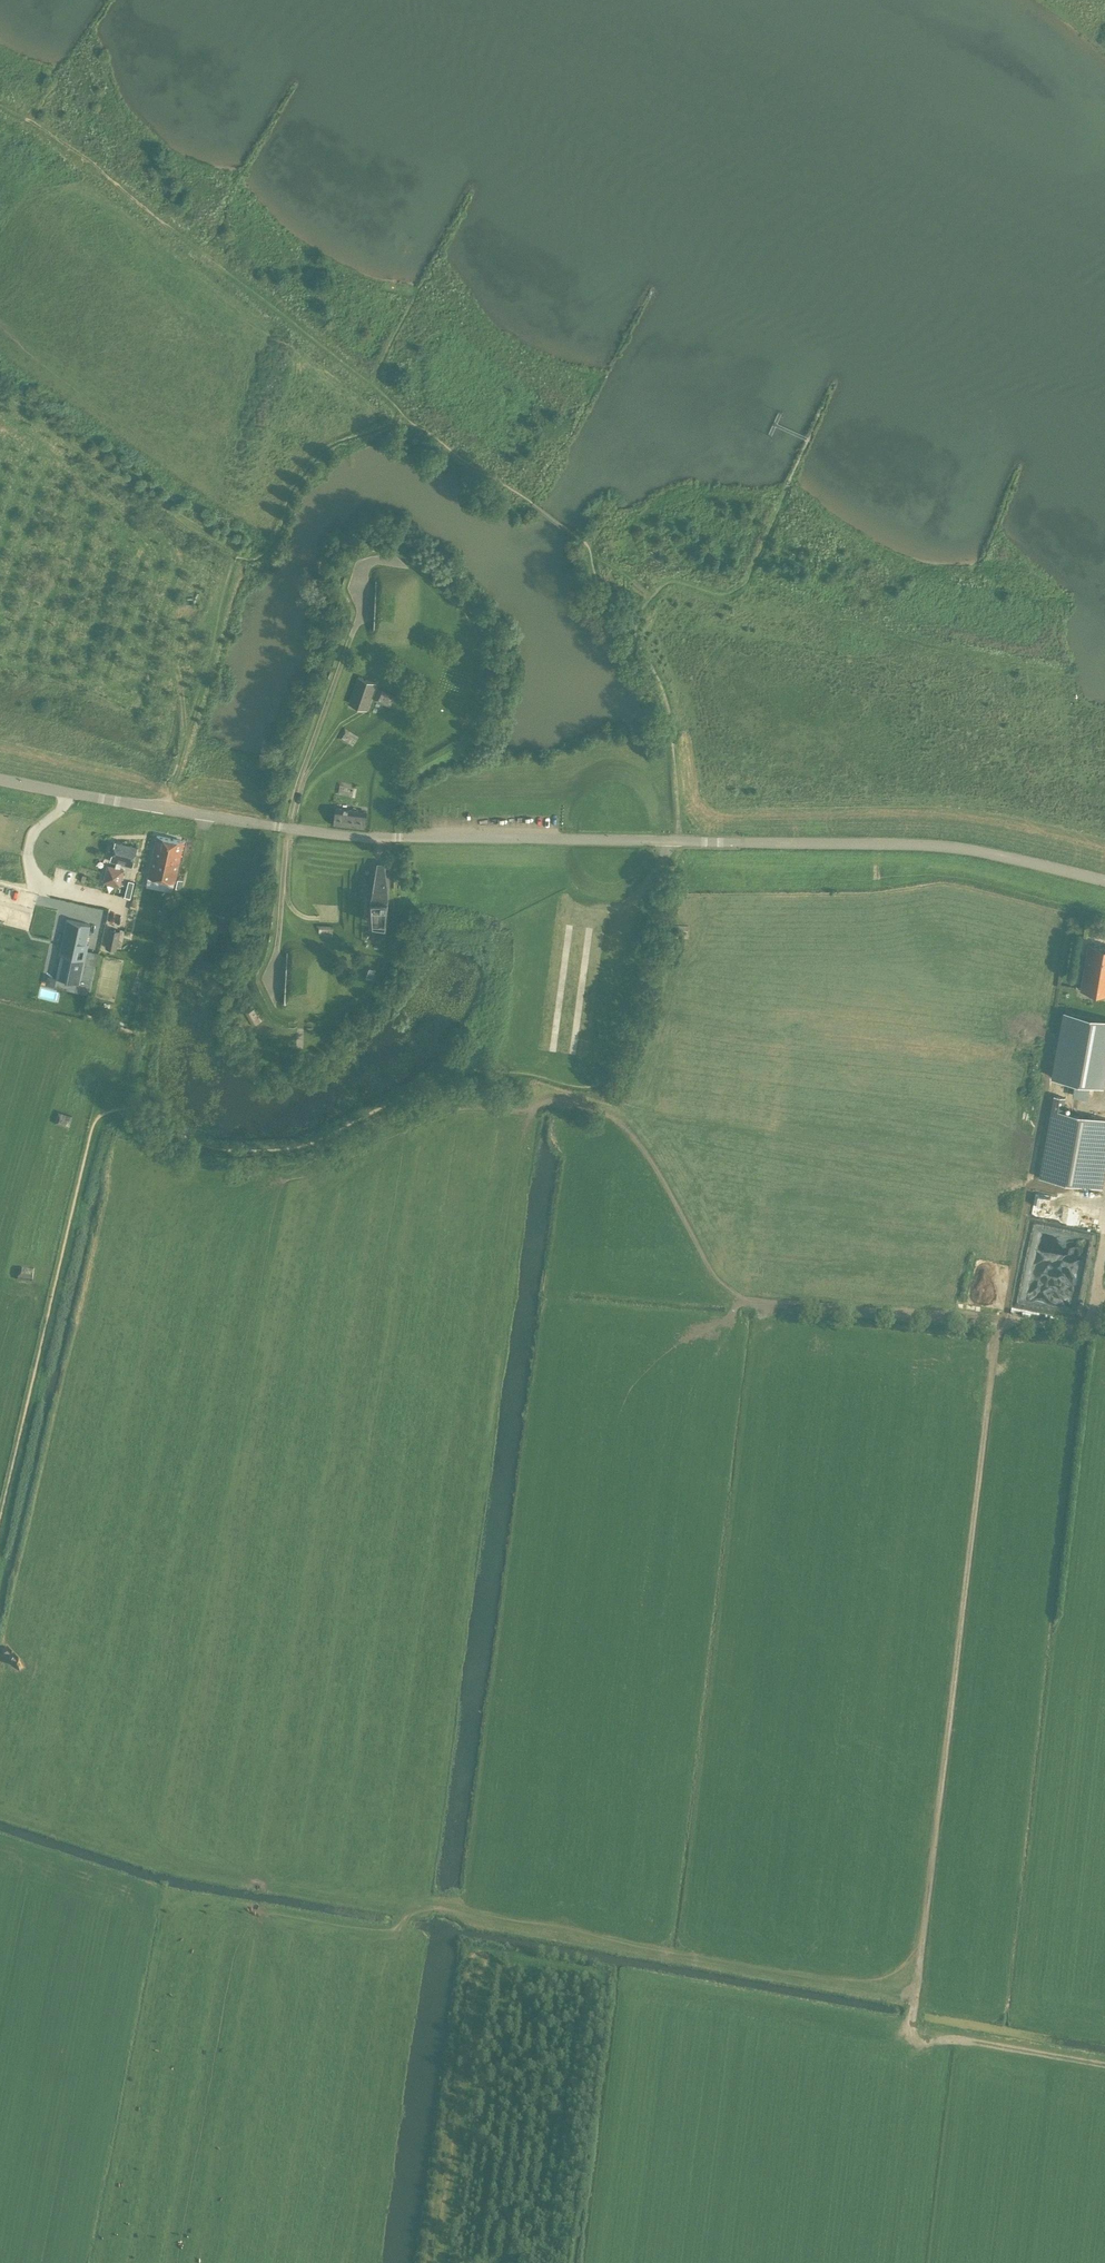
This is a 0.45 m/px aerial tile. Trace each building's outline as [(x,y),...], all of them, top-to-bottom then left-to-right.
[(367,709),(376,682),(359,676),(350,703),(367,709)] [(398,698),(384,691),(378,703),(392,709),(398,698)] [(482,720),(467,715),(462,728),(477,734),(482,720)] [(359,739),(347,730),(339,740),(352,749),(359,739)] [(354,785),(339,783),(337,795),(352,797),(354,785)] [(365,828),(366,811),(336,808),(334,825),(365,828)] [(158,836),(149,875),(175,881),(184,841),(158,836)] [(116,841),(111,861),(133,866),(138,847),(116,841)] [(126,868),(108,864),(104,881),(122,886),(126,868)] [(373,888),(370,900),(370,901),(372,922),(382,924),(382,923),(387,924),(389,888),(386,864),(377,864),(372,888),(373,888)] [(64,953),(66,954),(62,974),(71,977),(70,979),(85,983),(89,964),(86,964),(90,950),(92,951),(94,943),(91,943),(95,925),(72,919),(64,953)] [(691,919),(676,919),(676,931),(691,931),(691,919)] [(335,927),(320,926),(319,938),(334,940),(335,927)] [(110,928),(106,947),(116,949),(120,930),(110,928)] [(1081,988),(1104,992),(1104,946),(1088,943),(1081,988)] [(251,1014),(258,1027),(269,1021),(261,1008),(254,1012),(251,1014)] [(1054,1075),(1089,1082),(1092,1064),(1104,1066),(1104,1062),(1104,1018),(1066,1011),(1054,1075)] [(1073,1095),(1089,1097),(1091,1084),(1075,1081),(1073,1095)] [(1077,1183),(1090,1115),(1051,1108),(1039,1176),(1077,1183)] [(75,1116),(60,1111),(56,1123),(70,1128),(75,1116)] [(1077,1183),(1102,1188),(1104,1174),(1104,1118),(1090,1115),(1077,1183)] [(36,1273),(22,1270),(19,1282),(34,1285),(36,1273)] [(30,1660),(10,1639),(2,1647),(5,1650),(9,1646),(15,1651),(10,1656),(13,1659),(18,1654),(24,1661),(19,1665),(22,1668),(30,1660)]
